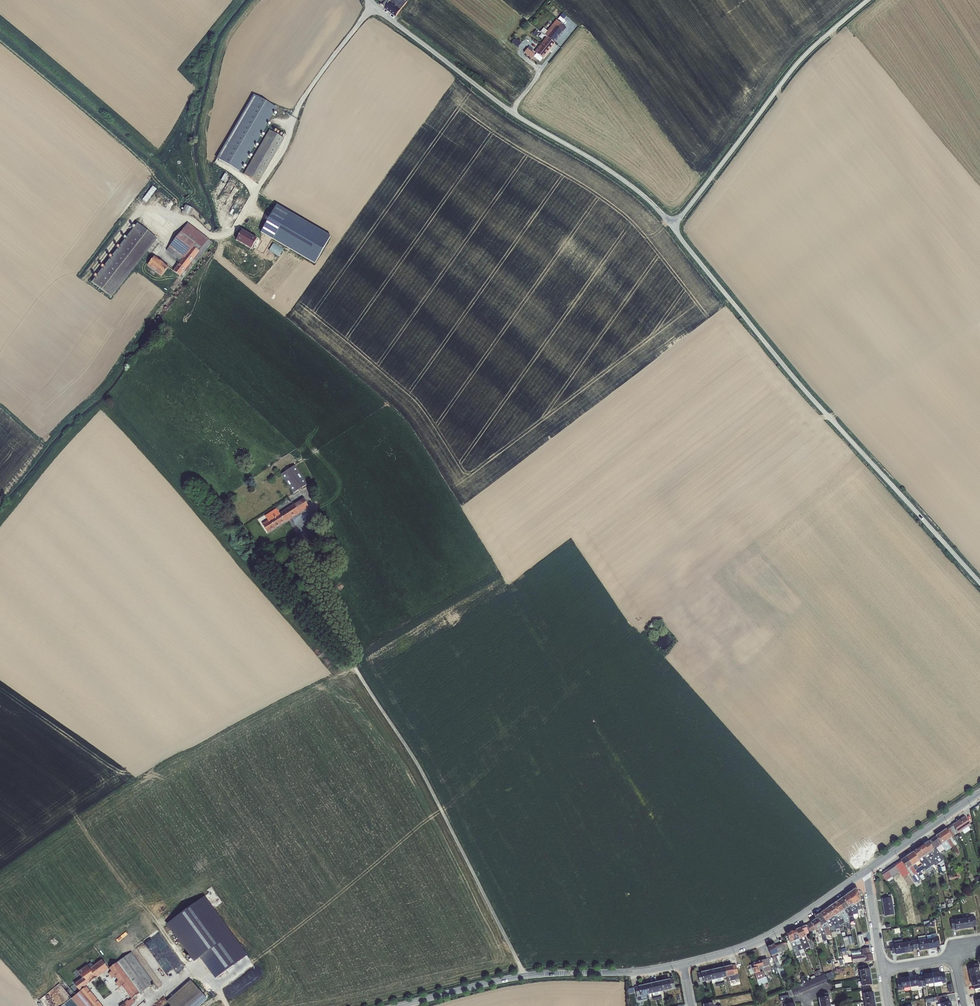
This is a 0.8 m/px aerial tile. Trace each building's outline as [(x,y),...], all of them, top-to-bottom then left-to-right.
[(399,10),(402,7),(406,2),(403,0),(399,5),(393,0),(390,0),(390,1),(389,2),(399,10)] [(399,10),(389,2),(385,7),(396,16),(399,10)] [(547,31),(544,34),(547,36),(554,43),(563,32),(558,28),(561,24),(556,20),(547,31)] [(558,28),(563,32),(566,28),(561,24),(558,28)] [(511,42),(518,47),(521,43),(517,40),(519,37),(517,35),(511,42)] [(544,43),(551,49),(555,44),(554,43),(547,36),(542,42),(544,43)] [(543,58),(551,49),(544,43),(538,50),(536,53),(543,58)] [(256,147),(275,106),(250,94),(218,160),(240,170),(241,167),(242,167),(247,157),(249,157),(254,146),(256,147)] [(243,173),(258,182),(284,138),(269,130),(243,173)] [(152,186),(142,200),(146,203),(156,189),(152,186)] [(182,211),(190,215),(193,208),(185,205),(182,211)] [(91,281),(111,297),(157,238),(136,223),(91,281)] [(212,242),(188,223),(166,250),(180,261),(175,268),(173,271),(180,276),(191,262),(195,265),(212,242)] [(148,265),(162,276),(169,266),(155,256),(148,265)] [(297,464),(295,466),(301,475),(304,474),(297,464)] [(281,474),(290,489),(293,493),(307,484),(301,475),(295,466),(295,465),(281,474)] [(279,513),(285,522),(309,507),(303,498),(294,504),(293,504),(279,513)] [(279,526),(285,522),(279,513),(276,508),(265,516),(268,520),(262,524),(268,533),(277,527),(276,526),(278,525),(279,526)] [(261,524),(267,520),(264,515),(258,519),(261,524)] [(965,816),(952,825),(957,832),(958,833),(970,824),(965,816)] [(952,837),(951,836),(946,829),(941,833),(946,840),(952,837)] [(936,836),(941,844),(946,840),(941,833),(936,836)] [(931,839),(939,853),(944,849),(946,851),(951,848),(946,840),(941,844),(936,836),(931,839)] [(952,837),(946,840),(951,848),(955,853),(958,850),(955,845),(957,844),(952,837)] [(929,853),(933,858),(935,857),(940,853),(939,853),(931,839),(928,842),(934,849),(929,853)] [(924,845),(929,853),(934,849),(928,842),(924,845)] [(924,845),(918,848),(924,856),(929,853),(924,845)] [(913,852),(919,860),(924,856),(918,848),(913,852)] [(912,866),(915,863),(919,861),(919,860),(913,852),(906,857),(912,866)] [(933,858),(929,853),(924,856),(931,866),(934,864),(935,866),(937,865),(937,864),(936,863),(933,858)] [(935,857),(940,862),(942,865),(945,862),(944,860),(944,859),(940,853),(935,857)] [(931,866),(924,856),(919,860),(919,861),(922,865),(925,868),(926,870),(931,866)] [(907,869),(912,866),(906,857),(901,860),(907,869)] [(894,864),(899,872),(903,877),(909,873),(907,869),(901,860),(894,864)] [(915,863),(912,866),(915,870),(917,873),(925,868),(922,865),(918,868),(915,863)] [(881,874),(886,881),(899,872),(894,864),(881,874)] [(907,869),(909,873),(915,882),(919,879),(915,874),(917,873),(915,870),(912,866),(907,869)] [(855,889),(847,894),(853,903),(854,905),(860,901),(858,890),(855,889)] [(842,898),(848,907),(848,906),(853,903),(847,894),(842,898)] [(205,896),(166,923),(193,963),(200,959),(211,975),(212,974),(215,979),(247,957),(205,896)] [(883,907),(893,906),(891,897),(882,899),(883,907)] [(848,907),(842,898),(838,901),(844,910),(848,907)] [(844,910),(838,901),(833,904),(839,913),(844,910)] [(862,908),(860,901),(854,905),(857,909),(857,910),(862,908)] [(853,903),(848,906),(852,912),(853,915),(858,913),(857,910),(857,909),(854,905),(853,903)] [(834,916),(839,913),(833,904),(828,907),(834,916)] [(848,907),(844,910),(848,915),(849,921),(854,921),(853,915),(852,912),(848,906),(848,907)] [(894,914),(893,906),(883,907),(885,916),(894,914)] [(830,919),(834,916),(828,907),(824,910),(830,919)] [(820,913),(826,921),(830,919),(824,910),(820,913)] [(839,913),(843,918),(845,917),(848,915),(844,910),(839,913)] [(816,918),(821,926),(826,922),(826,921),(820,913),(815,916),(816,918)] [(840,926),(844,923),(843,918),(839,913),(834,916),(838,921),(839,924),(840,926)] [(834,925),(835,927),(839,924),(838,921),(834,916),(830,919),(834,925)] [(963,919),(964,929),(973,927),(973,926),(971,917),(963,919)] [(816,929),(817,930),(822,927),(821,926),(816,918),(811,922),(816,929)] [(826,922),(828,925),(830,928),(834,925),(830,919),(826,921),(826,922)] [(964,929),(963,919),(955,920),(954,920),(956,929),(956,930),(964,929)] [(812,932),(816,929),(811,922),(807,925),(811,932),(812,932)] [(822,927),(824,930),(826,936),(831,935),(829,928),(827,925),(828,925),(826,922),(821,926),(822,927)] [(805,926),(796,930),(800,939),(805,936),(805,935),(808,933),(805,926)] [(822,927),(817,930),(819,934),(821,933),(823,941),(827,940),(826,936),(824,930),(822,927)] [(148,939),(136,948),(163,986),(178,976),(164,956),(172,950),(158,930),(149,936),(152,940),(150,942),(148,939)] [(791,932),(795,941),(799,939),(800,939),(796,930),(791,932)] [(44,937),(49,942),(55,936),(49,931),(44,937)] [(791,932),(786,934),(790,943),(795,941),(791,932)] [(800,939),(799,939),(803,949),(810,947),(805,936),(800,939)] [(928,949),(937,948),(936,946),(935,938),(934,938),(931,938),(927,939),(926,939),(928,949)] [(795,941),(790,943),(796,957),(800,955),(798,950),(803,949),(799,939),(795,941)] [(920,951),(928,949),(926,939),(918,940),(919,949),(920,951)] [(904,953),(913,952),(913,950),(911,942),(903,943),(904,953)] [(896,954),(904,953),(903,943),(895,944),(894,944),(896,953),(896,954)] [(774,944),(768,947),(771,956),(778,953),(775,946),(774,944)] [(780,944),(775,946),(778,953),(783,951),(780,944)] [(844,947),(840,949),(842,956),(848,954),(848,957),(851,956),(849,950),(845,951),(844,947)] [(117,962),(139,993),(154,983),(131,952),(117,962)] [(778,953),(771,956),(779,974),(783,973),(776,957),(777,956),(778,954),(778,953)] [(862,954),(851,955),(852,963),(873,960),(872,953),(871,954),(862,954)] [(106,962),(110,967),(116,963),(112,958),(106,962)] [(767,959),(752,963),(754,968),(752,969),(754,974),(760,972),(760,971),(758,967),(762,966),(764,973),(771,970),(767,959)] [(87,965),(78,971),(82,977),(74,984),(80,990),(109,969),(102,960),(93,966),(90,968),(87,965)] [(116,963),(110,967),(109,968),(111,971),(108,973),(112,978),(115,976),(118,980),(115,983),(119,988),(122,986),(131,998),(132,999),(132,998),(139,993),(117,962),(116,963)] [(724,967),(726,976),(735,975),(733,966),(732,965),(724,967)] [(733,966),(735,975),(726,976),(728,983),(732,982),(731,981),(741,979),(740,974),(738,974),(736,965),(733,966)] [(717,969),(719,978),(721,978),(726,976),(724,967),(717,969)] [(979,967),(978,967),(970,969),(968,969),(970,978),(979,975),(979,974),(979,967)] [(709,970),(711,980),(715,979),(719,978),(717,969),(709,970)] [(867,969),(860,970),(861,978),(871,977),(869,969),(867,969)] [(709,970),(701,972),(703,982),(711,980),(709,970)] [(760,972),(754,974),(757,980),(765,977),(763,971),(760,972)] [(934,983),(942,982),(941,973),(941,972),(932,973),(934,983)] [(926,984),(934,983),(932,973),(923,974),(924,976),(925,984),(926,984)] [(944,973),(941,973),(942,982),(934,983),(934,986),(942,985),(942,983),(946,982),(944,973)] [(970,978),(972,986),(973,986),(979,984),(979,975),(970,978)] [(765,977),(757,980),(759,985),(768,981),(766,976),(765,977)] [(910,987),(919,986),(917,977),(917,976),(908,977),(910,987)] [(922,986),(920,976),(917,977),(919,986),(910,987),(911,990),(922,988),(922,986)] [(871,977),(861,978),(862,986),(870,985),(872,985),(871,977)] [(910,987),(908,977),(900,978),(900,980),(901,988),(902,988),(910,987)] [(178,1005),(198,1005),(207,998),(190,979),(172,996),(178,1005)] [(670,979),(661,981),(664,990),(672,989),(670,979)] [(661,981),(654,983),(656,992),(660,991),(664,990),(661,981)] [(654,983),(646,985),(649,994),(656,992),(654,983)] [(646,985),(638,986),(640,995),(640,996),(648,994),(649,994),(646,985)] [(71,998),(78,1005),(103,1005),(86,986),(71,998)] [(658,1000),(656,992),(649,994),(648,994),(649,996),(652,995),(653,996),(652,996),(653,1001),(658,1000)] [(874,1000),(873,992),(871,992),(863,994),(865,1001),(874,1000)] [(170,1005),(178,1005),(172,996),(166,1001),(170,1005)] [(821,998),(819,998),(820,1005),(821,1005),(830,1004),(829,996),(828,996),(821,998)]
